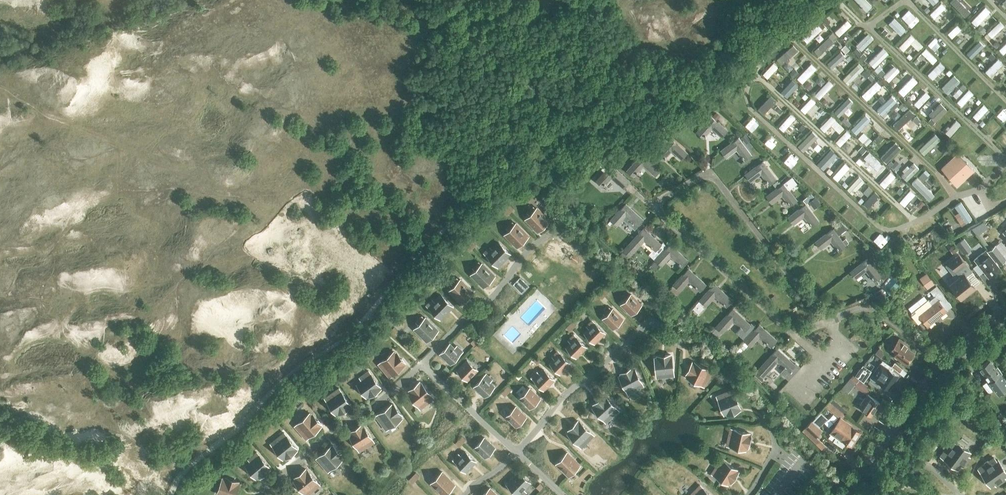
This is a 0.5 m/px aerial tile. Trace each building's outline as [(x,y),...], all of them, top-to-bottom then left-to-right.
[(867,0),(856,0),(866,11),(872,6),(867,0)] [(965,16),(970,11),(959,0),(951,0),(950,1),(965,16)] [(934,18),(945,7),(941,3),(930,14),(934,18)] [(927,14),(933,8),(929,4),(925,8),(926,9),(924,11),(927,14)] [(990,11),(985,6),(972,21),(976,26),(990,11)] [(907,30),(892,15),(888,19),(903,35),(907,30)] [(851,24),(847,20),(835,31),(839,35),(851,24)] [(817,24),(802,37),(807,42),(825,26),(820,21),(817,24)] [(952,37),(964,26),(960,21),(948,33),(952,37)] [(992,37),(1004,25),(1000,21),(988,33),(992,37)] [(829,36),(814,50),(819,55),(828,47),(830,48),(833,45),(831,44),(834,41),(837,38),(836,37),(837,36),(833,32),(829,36)] [(868,33),(856,45),(862,50),(874,38),(868,33)] [(921,44),(910,33),(906,37),(917,48),(921,44)] [(971,56),(982,45),(977,40),(967,52),(971,56)] [(781,64),(798,50),(793,44),(777,59),(781,64)] [(842,49),(828,63),(832,67),(841,58),(843,60),(846,58),(844,56),(846,53),(847,54),(850,52),(848,50),(850,49),(845,44),(841,48),(842,49)] [(883,47),(869,62),(874,67),(889,53),(883,47)] [(937,59),(926,48),(922,52),(933,63),(937,59)] [(990,76),(1003,63),(998,58),(985,71),(990,76)] [(774,62),(763,74),(767,78),(778,66),(774,62)] [(933,79),(945,67),(940,62),(928,74),(933,79)] [(803,82),(816,68),(811,63),(798,78),(803,82)] [(848,84),(864,68),(859,63),(843,79),(848,84)] [(894,65),(884,76),(889,81),(900,70),(894,65)] [(913,76),(898,91),(903,95),(917,81),(913,76)] [(948,92),(959,80),(954,76),(943,87),(948,92)] [(792,79),(782,91),(786,95),(796,83),(792,79)] [(820,98),(833,84),(828,80),(815,94),(820,98)] [(880,86),(866,100),(871,104),(880,95),(882,97),(885,95),(883,93),(885,91),(883,89),(886,86),(884,83),(881,86),(880,86)] [(961,106),(973,93),(968,89),(957,102),(961,106)] [(926,91),(914,103),(919,107),(930,95),(926,91)] [(763,114),(776,100),(771,95),(758,109),(763,114)] [(897,95),(880,112),(884,116),(894,107),(896,109),(898,107),(896,105),(901,100),(897,95)] [(811,97),(801,109),(805,113),(816,101),(811,97)] [(852,101),(849,97),(836,109),(840,113),(846,108),(847,109),(849,107),(848,106),(852,101)] [(941,103),(929,114),(936,121),(947,110),(941,103)] [(988,107),(984,103),(972,116),(977,120),(984,112),(985,113),(987,111),(986,110),(988,107)] [(914,114),(910,109),(893,124),(897,129),(914,114)] [(856,133),(870,119),(865,114),(851,128),(856,133)] [(722,136),(727,130),(711,115),(696,132),(702,137),(712,127),(722,136)] [(831,115),(820,127),(825,131),(836,120),(831,115)] [(950,136),(961,124),(956,120),(950,127),(948,125),(946,128),(948,130),(946,132),(950,136)] [(910,141),(927,125),(923,121),(906,137),(910,141)] [(795,138),(805,127),(800,123),(790,133),(795,138)] [(846,130),(836,142),(840,146),(847,138),(849,140),(850,139),(849,137),(851,135),(846,130)] [(923,154),(940,137),(935,133),(933,135),(933,136),(919,150),(923,154)] [(808,152),(820,140),(815,136),(804,148),(808,152)] [(688,153),(671,138),(669,140),(665,137),(661,141),(664,145),(656,154),(662,159),(671,150),(682,160),(688,153)] [(745,159),(751,154),(738,137),(721,151),(725,157),(736,148),(745,159)] [(887,162),(901,147),(895,142),(881,157),(887,162)] [(822,167),(835,153),(831,149),(817,163),(822,167)] [(654,174),(659,167),(643,153),(628,169),(634,175),(644,164),(654,174)] [(977,171),(960,155),(944,172),(961,188),(977,171)] [(600,166),(606,160),(601,156),(596,162),(600,166)] [(877,156),(865,168),(869,171),(881,159),(877,156)] [(768,161),(772,167),(776,163),(771,158),(768,161)] [(896,160),(891,165),(896,170),(901,164),(896,160)] [(769,183),(776,178),(762,161),(745,175),(750,181),(761,173),(769,183)] [(837,180),(849,167),(845,163),(833,176),(837,180)] [(907,180),(919,168),(914,163),(901,175),(907,180)] [(622,185),(627,179),(611,164),(596,181),(602,186),(611,176),(622,185)] [(890,172),(880,183),(885,187),(895,176),(890,172)] [(852,192),(863,180),(859,176),(848,188),(852,192)] [(909,181),(921,193),(925,188),(913,177),(909,181)] [(790,205),(797,200),(783,183),(766,196),(771,203),(782,194),(790,205)] [(910,190),(900,202),(904,206),(915,194),(910,190)] [(868,208),(880,196),(875,191),(863,203),(868,208)] [(638,225),(643,219),(625,203),(611,219),(617,225),(626,215),(638,225)] [(812,226),(819,221),(805,204),(788,217),(793,224),(804,215),(812,226)] [(942,221),(947,225),(961,211),(956,206),(942,221)] [(525,220),(538,232),(549,220),(537,208),(525,220)] [(504,235),(517,247),(528,236),(516,223),(504,235)] [(655,260),(668,246),(663,242),(661,244),(644,228),(623,250),(629,256),(644,239),(654,248),(649,254),(655,260)] [(845,234),(840,238),(833,228),(815,242),(820,248),(831,240),(839,251),(846,245),(843,242),(848,238),(845,234)] [(956,244),(964,254),(972,249),(964,238),(956,244)] [(487,255),(498,266),(510,254),(499,242),(487,255)] [(668,246),(655,260),(661,265),(670,254),(683,265),(688,260),(670,243),(668,246)] [(1005,259),(995,245),(989,250),(999,264),(1005,259)] [(871,255),(875,252),(871,246),(866,250),(869,254),(869,253),(871,255)] [(987,268),(992,275),(1000,268),(986,250),(974,259),(984,271),(987,268)] [(949,284),(961,299),(976,288),(966,275),(972,271),(959,254),(949,262),(960,276),(949,284)] [(876,261),(875,262),(870,256),(850,272),(855,278),(866,270),(874,281),(880,276),(882,278),(883,278),(887,275),(880,265),(876,261)] [(471,274),(483,287),(495,275),(482,263),(471,274)] [(701,290),(706,284),(688,268),(673,284),(679,290),(689,280),(701,290)] [(920,278),(928,288),(934,283),(926,272),(921,276),(922,277),(920,278)] [(513,284),(522,293),(529,285),(520,277),(513,284)] [(889,293),(890,294),(903,281),(899,278),(889,288),(885,285),(878,290),(884,297),(889,293)] [(449,290),(462,303),(473,291),(460,279),(449,290)] [(727,306),(732,300),(714,284),(698,302),(700,304),(702,302),(706,305),(715,295),(727,306)] [(947,311),(939,301),(944,297),(936,286),(931,290),(935,296),(930,300),(929,299),(912,312),(911,315),(917,322),(920,323),(923,320),(927,326),(947,311)] [(621,304),(631,314),(641,304),(631,294),(621,304)] [(429,307),(440,319),(453,306),(441,295),(429,307)] [(603,318),(613,328),(623,318),(613,308),(603,318)] [(751,323),(751,324),(733,308),(716,327),(722,332),(733,320),(741,327),(737,332),(744,338),(755,326),(751,323)] [(414,329),(427,341),(438,330),(425,317),(414,329)] [(584,333),(594,343),(604,333),(594,323),(584,333)] [(772,346),(777,340),(759,324),(744,340),(750,345),(759,335),(772,346)] [(566,347),(576,357),(586,347),(576,337),(566,347)] [(903,340),(902,342),(897,339),(892,347),(896,350),(893,354),(906,363),(915,352),(907,346),(909,344),(903,340)] [(440,354),(450,363),(460,353),(450,343),(440,354)] [(790,371),(795,365),(777,348),(756,371),(762,376),(778,360),(790,371)] [(402,358),(400,359),(394,351),(381,362),(385,366),(382,369),(389,377),(405,364),(404,364),(405,363),(402,358)] [(550,363),(560,373),(570,363),(560,353),(550,363)] [(671,356),(671,354),(665,355),(665,356),(654,358),(656,374),(662,373),(663,377),(673,375),(671,356)] [(1001,374),(1002,373),(997,366),(996,367),(990,359),(979,367),(990,381),(998,392),(1005,387),(1005,381),(1001,374)] [(457,370),(467,380),(477,369),(467,360),(457,370)] [(694,362),(692,362),(690,367),(691,367),(686,377),(701,384),(704,379),(707,380),(712,371),(694,362)] [(879,383),(888,390),(898,375),(880,362),(870,377),(871,378),(869,380),(877,386),(879,383)] [(634,368),(633,368),(633,367),(627,369),(628,371),(619,376),(626,390),(632,387),(633,391),(643,386),(634,368)] [(854,374),(859,379),(860,378),(861,380),(866,373),(860,368),(855,374),(854,373),(854,374)] [(375,390),(376,391),(381,388),(380,387),(380,386),(368,370),(360,377),(362,380),(357,383),(366,396),(375,390)] [(534,380),(544,390),(554,379),(544,370),(534,380)] [(848,392),(859,379),(854,374),(842,387),(848,392)] [(474,386),(484,396),(494,386),(484,376),(474,386)] [(421,382),(421,383),(420,382),(415,385),(416,386),(408,393),(418,406),(423,402),(425,404),(434,398),(421,382)] [(345,408),(346,409),(350,406),(350,404),(339,388),(330,394),(332,397),(327,400),(336,414),(345,408)] [(520,398),(530,408),(540,398),(530,388),(520,398)] [(734,410),(734,411),(740,409),(739,408),(740,408),(732,389),(722,393),(724,397),(718,399),(724,414),(734,410)] [(858,407),(871,415),(880,402),(867,394),(858,407)] [(605,396),(604,396),(603,395),(599,399),(600,400),(592,407),(603,419),(608,415),(610,418),(618,410),(605,396)] [(396,409),(397,408),(393,404),(392,404),(376,416),(382,424),(385,422),(389,427),(402,418),(396,409)] [(506,416),(516,426),(526,416),(516,406),(506,416)] [(318,420),(317,421),(310,413),(298,423),(302,428),(299,431),(306,439),(321,426),(320,425),(322,424),(318,420)] [(818,427),(826,418),(821,413),(817,417),(817,416),(812,422),(811,421),(803,430),(817,443),(820,440),(816,436),(821,430),(818,427)] [(846,442),(851,445),(860,432),(840,418),(831,432),(837,436),(834,441),(843,447),(846,442)] [(579,421),(579,422),(578,420),(574,425),(575,426),(567,433),(579,445),(583,440),(586,443),(593,435),(579,421)] [(363,425),(362,424),(357,427),(358,428),(349,434),(358,448),(363,444),(365,447),(374,442),(363,425)] [(748,439),(749,440),(751,434),(749,434),(749,433),(730,428),(728,439),(731,440),(730,446),(745,450),(748,439)] [(291,452),(292,453),(297,449),(296,448),(284,432),(276,439),(278,442),(273,446),(283,458),(291,452)] [(474,447),(485,457),(494,447),(484,437),(474,447)] [(956,441),(955,443),(951,440),(939,456),(956,469),(960,465),(962,467),(970,457),(967,455),(970,452),(956,441)] [(336,450),(337,449),(333,445),(332,446),(331,445),(316,458),(324,466),(326,464),(330,469),(343,458),(336,450)] [(455,461),(466,471),(475,461),(465,451),(455,461)] [(264,471),(266,472),(270,468),(269,467),(257,452),(248,459),(251,461),(246,465),(256,478),(264,471)] [(556,464),(568,476),(580,464),(567,452),(556,464)] [(996,486),(1005,479),(1004,477),(1005,475),(1005,471),(995,455),(979,467),(981,470),(980,472),(990,486),(994,483),(996,486)] [(734,475),(735,476),(738,471),(737,470),(737,469),(720,459),(715,468),(718,470),(714,475),(728,484),(734,475)] [(307,469),(307,470),(306,469),(301,472),(302,473),(294,480),(304,493),(309,489),(311,492),(320,485),(307,469)] [(443,494),(455,484),(442,471),(431,483),(443,494)] [(506,483),(518,494),(530,482),(519,471),(506,483)] [(233,481),(223,478),(218,493),(223,494),(235,494),(239,483),(238,483),(239,481),(233,480),(233,481)] [(700,485),(692,492),(695,494),(694,494),(710,494),(700,485)]
